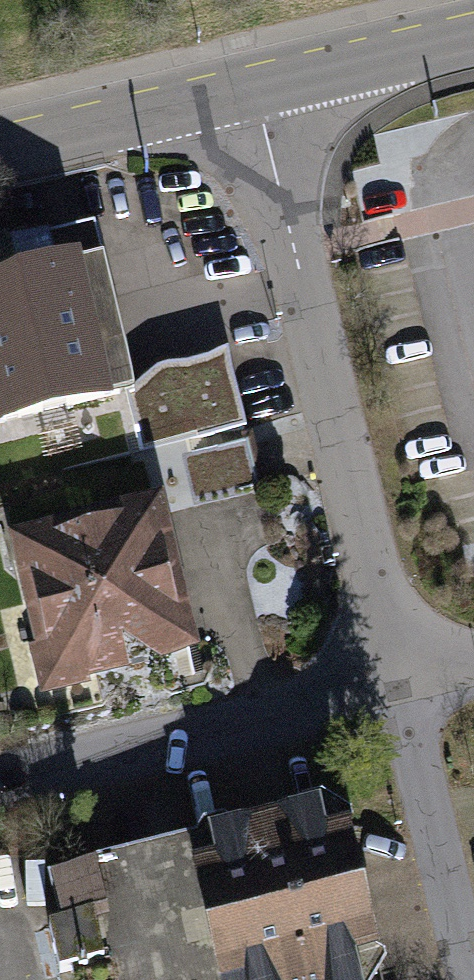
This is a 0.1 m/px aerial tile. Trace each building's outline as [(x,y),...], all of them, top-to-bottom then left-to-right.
[(114,406),(112,399),(125,396),(133,394),(131,385),(94,228),(0,250),(0,433),(114,406)] [(133,394),(125,396),(139,452),(247,428),(229,352),(157,370),(131,385),(133,394)] [(260,487),(248,439),(183,455),(195,502),(260,487)] [(162,505),(11,540),(37,650),(31,651),(41,696),(89,685),(88,681),(128,671),(121,642),(160,665),(198,657),(162,505)] [(50,884),(72,979),(384,979),(387,976),(385,968),(377,963),(350,843),(353,838),(352,830),(322,811),(301,815),(295,828),(236,842),(223,833),(202,837),(195,851),(50,884)]
